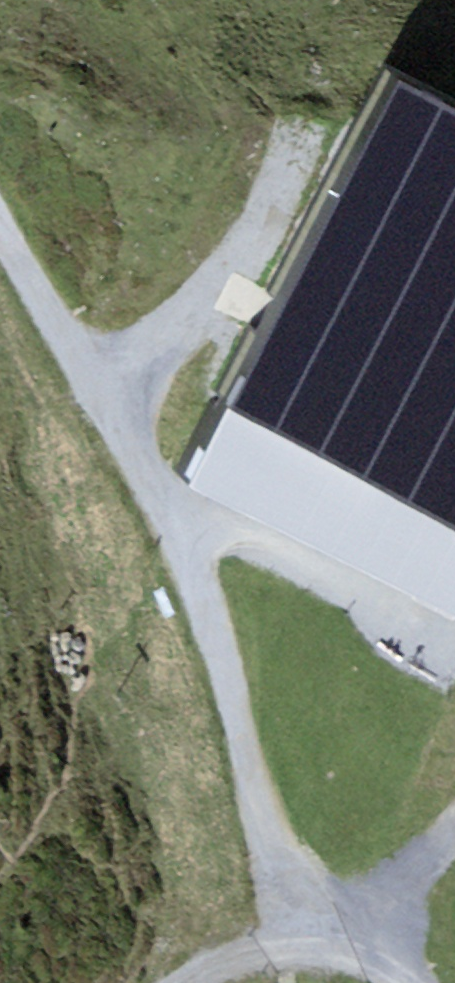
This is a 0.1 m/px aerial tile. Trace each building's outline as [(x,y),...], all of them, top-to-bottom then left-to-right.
[(407,82),(309,269),(197,486),(454,619),(454,107),(407,82)]
